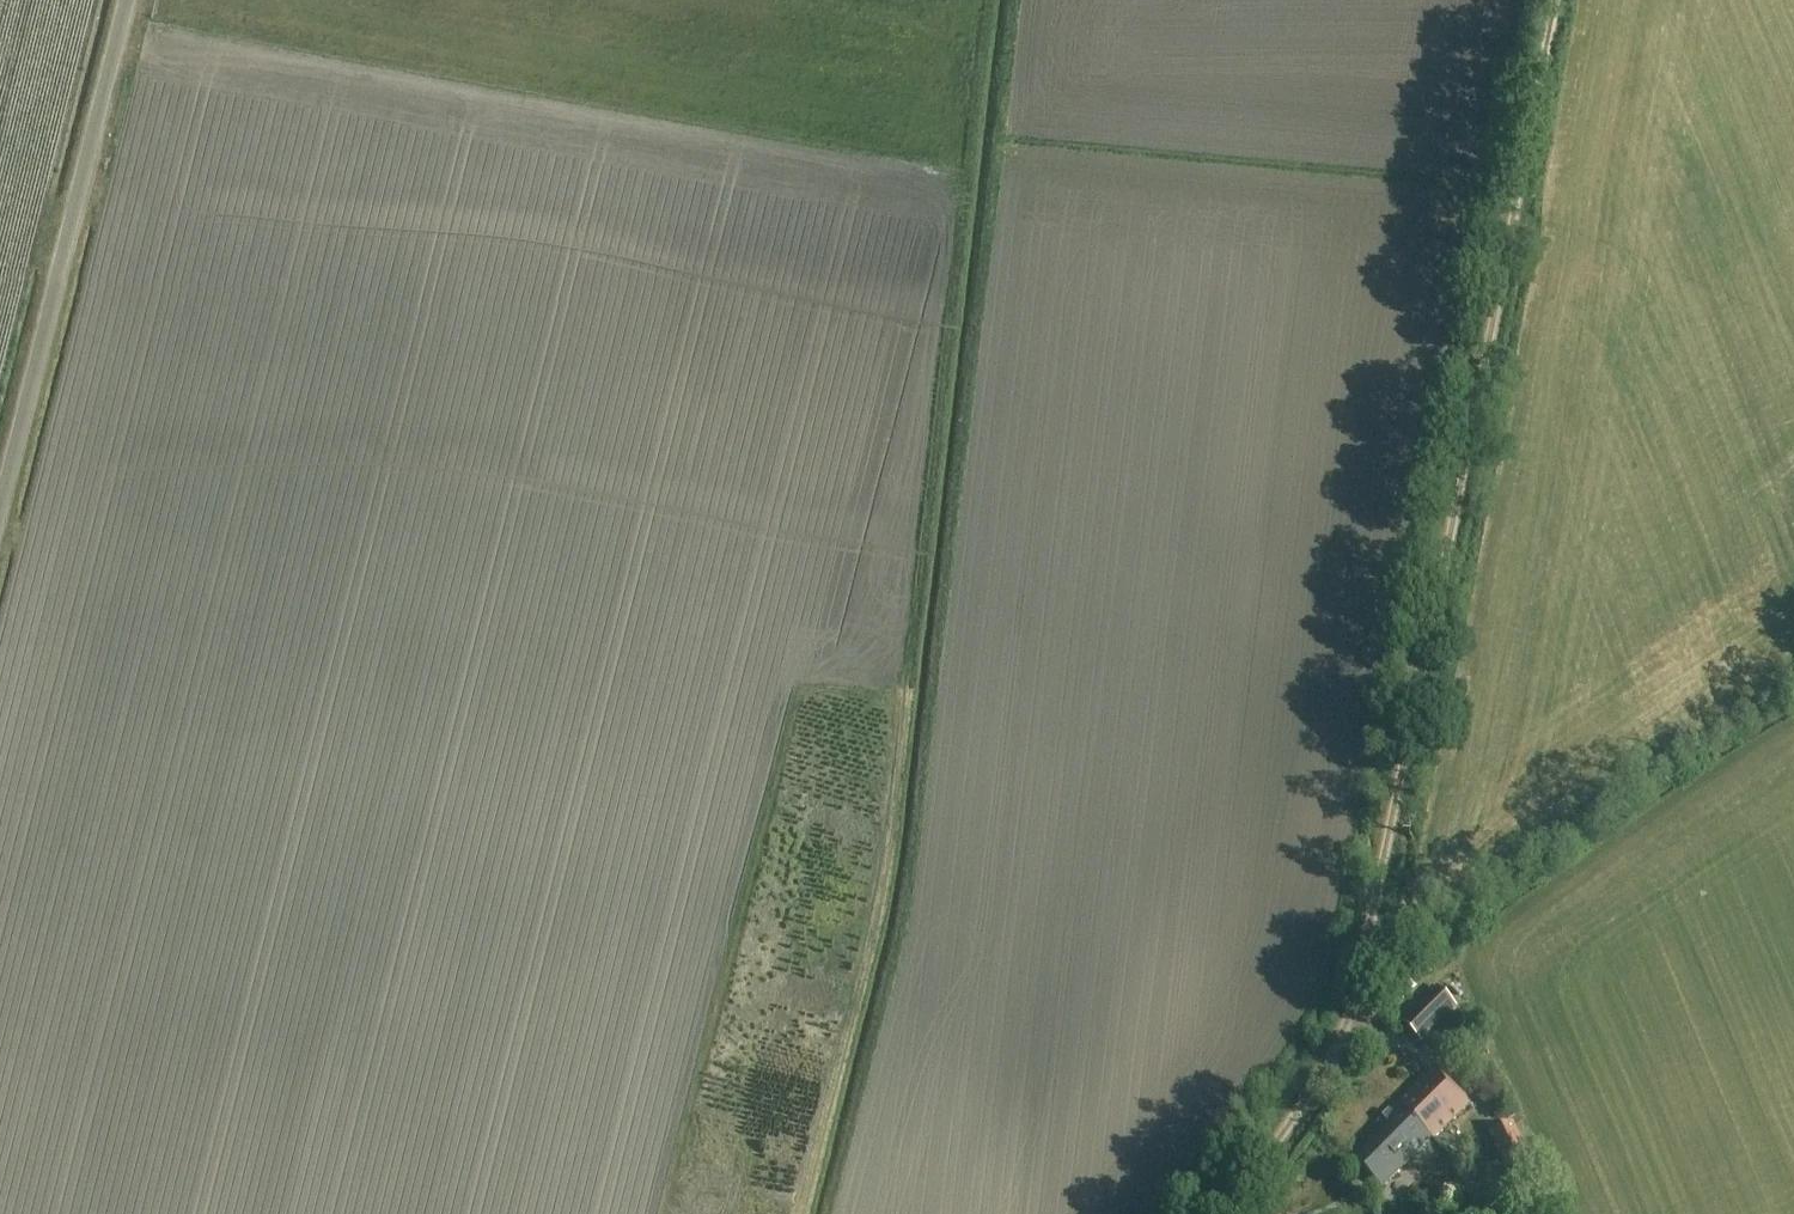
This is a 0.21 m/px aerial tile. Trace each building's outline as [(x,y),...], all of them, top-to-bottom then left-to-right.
[(1421,1042),(1456,1006),(1435,987),(1401,1023),(1421,1042)] [(1437,1139),(1474,1102),(1434,1063),(1376,1121),(1388,1133),(1360,1162),(1386,1187),(1435,1138),(1437,1139)] [(1524,1151),(1512,1125),(1489,1135),(1500,1162),(1524,1151)]
